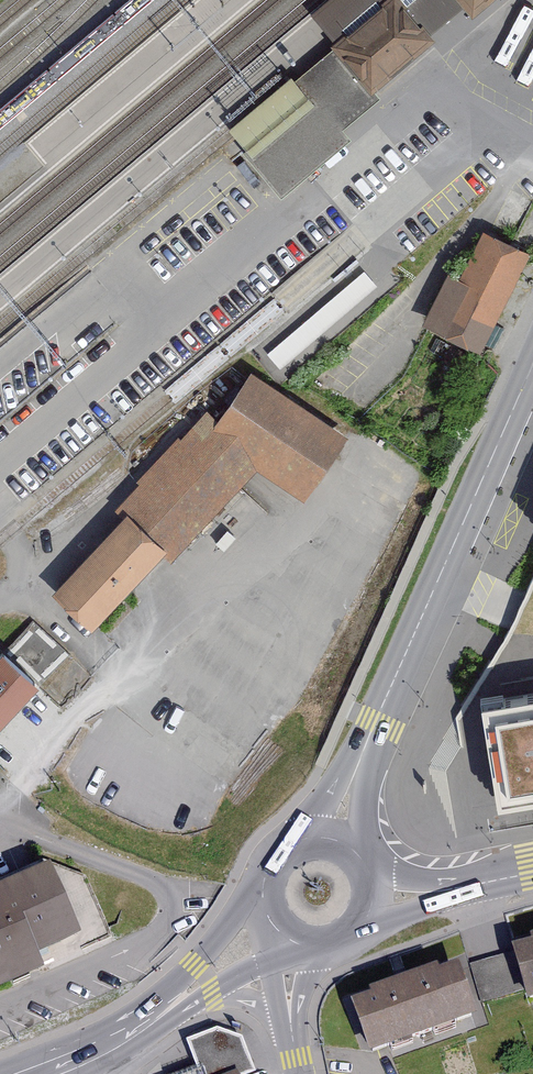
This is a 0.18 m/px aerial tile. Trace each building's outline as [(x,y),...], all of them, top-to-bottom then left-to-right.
[(311,16),(333,44),(386,0),(329,0),(311,16)] [(330,47),(334,52),(370,95),(434,41),(430,37),(399,0),(386,0),(333,44),(330,47)] [(430,37),(465,8),(459,0),(399,0),(430,37)] [(465,8),(472,16),(492,0),(459,0),(465,8)] [(334,52),(298,82),(311,98),(341,133),(377,103),(370,95),(334,52)] [(311,98),(244,155),(281,199),(348,141),(341,133),(311,98)] [(449,272),(426,317),(479,345),(527,251),(486,230),(461,278),(449,272)] [(207,417),(121,510),(130,518),(162,547),(173,558),(255,467),(303,498),(342,441),(253,378),(219,429),(207,417)] [(162,547),(130,518),(60,591),(92,621),(162,547)] [(0,659),(0,720),(64,657),(33,627),(0,659)] [(483,705),(500,801),(532,796),(532,696),(483,705)] [(112,939),(84,873),(50,860),(0,881),(0,985),(112,939)] [(506,958),(522,1016),(532,1013),(532,951),(506,958)] [(457,973),(343,1012),(362,1066),(476,1026),(457,973)] [(200,1073),(248,1073),(256,1071),(243,1036),(217,1026),(186,1038),(200,1073)]
